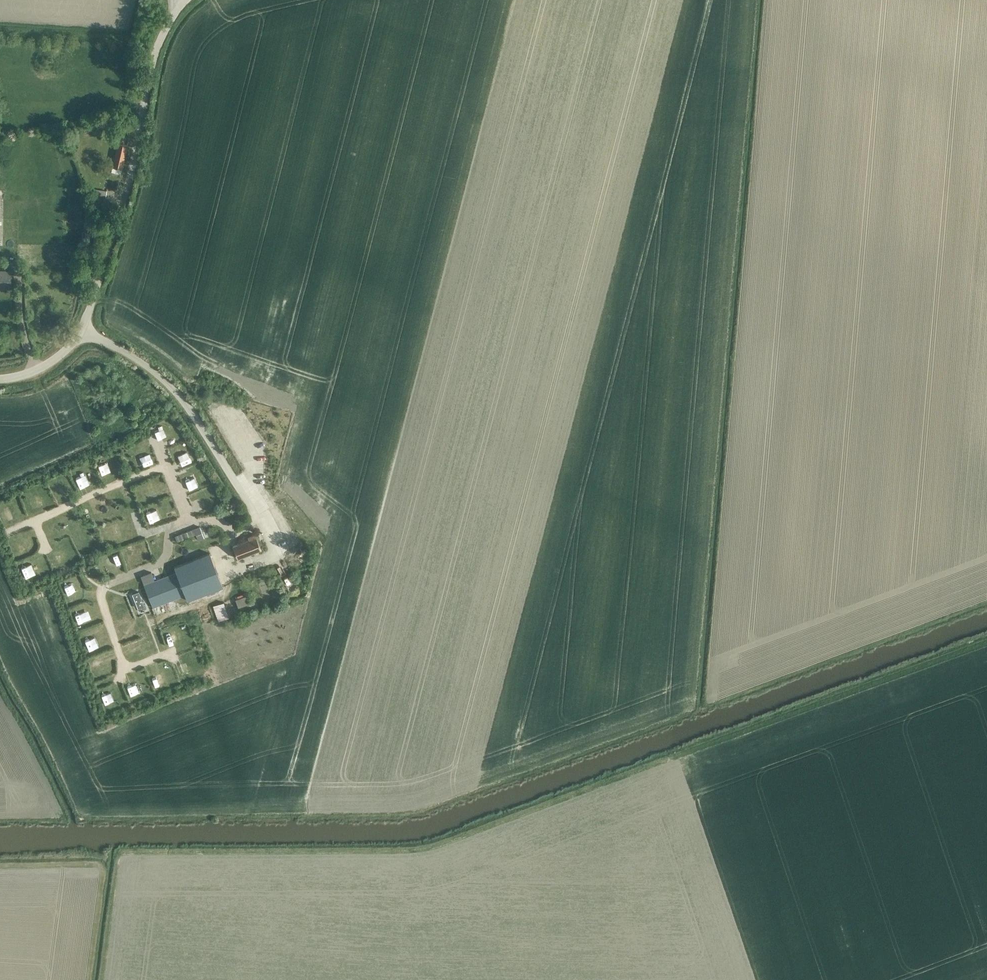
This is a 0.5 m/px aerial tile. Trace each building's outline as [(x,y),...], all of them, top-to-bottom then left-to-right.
[(123,140),(119,138),(111,171),(121,173),(127,145),(122,144),(123,140)] [(105,197),(106,190),(94,188),(93,195),(105,197)] [(0,271),(0,287),(10,287),(10,271),(0,271)] [(258,447),(254,463),(265,466),(269,449),(258,447)] [(239,558),(261,549),(255,534),(247,537),(249,540),(234,546),(239,558)] [(177,573),(154,581),(151,572),(141,576),(153,608),(186,596),(188,601),(223,588),(210,553),(175,566),(177,573)]
